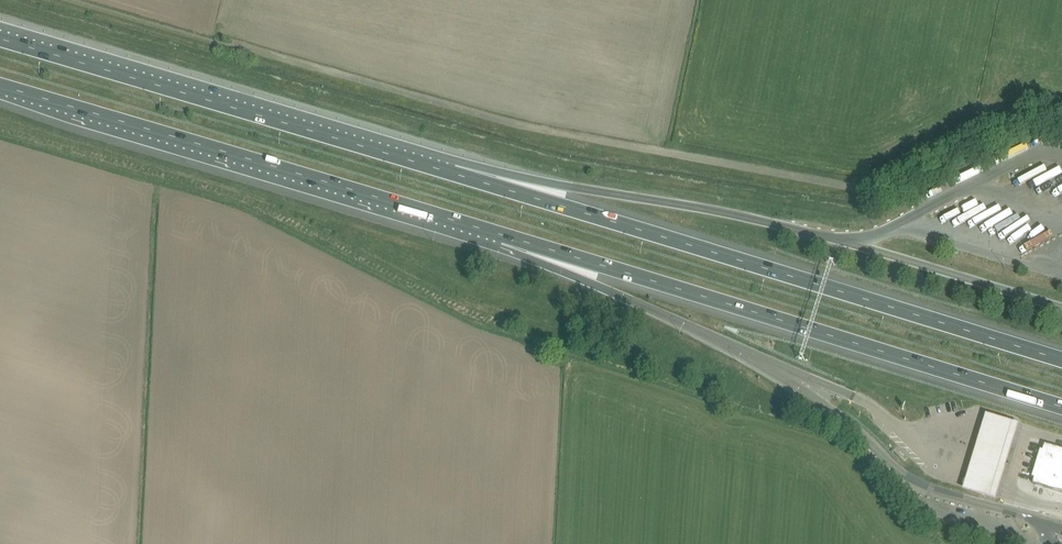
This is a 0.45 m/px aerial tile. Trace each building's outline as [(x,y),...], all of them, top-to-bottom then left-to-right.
[(1018,424),(984,414),(983,420),(967,471),(962,490),(996,500),(1001,482),(1017,429),(1018,424)] [(1045,444),(1043,450),(1036,475),(1033,474),(1032,477),(1035,478),(1033,484),(1061,493),(1061,449),(1045,444)]
